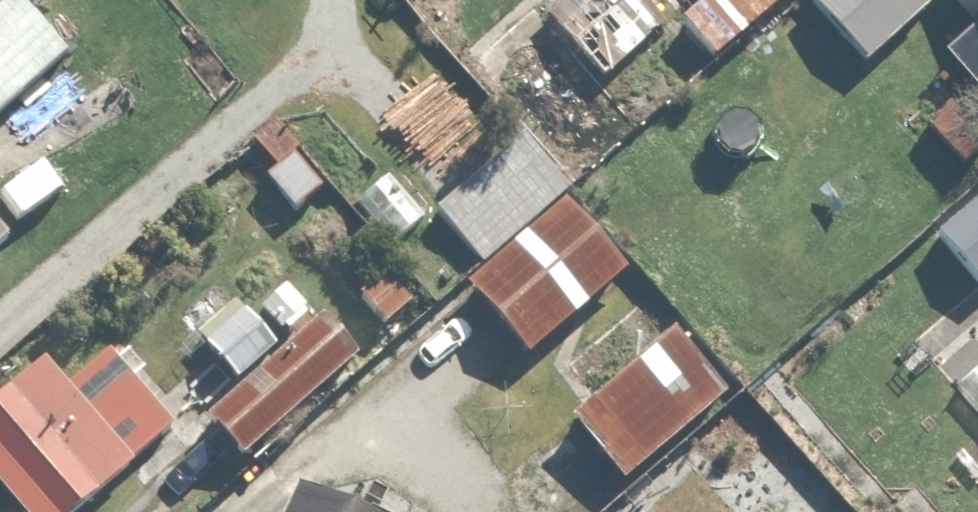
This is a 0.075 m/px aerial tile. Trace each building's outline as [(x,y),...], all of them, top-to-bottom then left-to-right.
[(61,43),(23,0),(0,0),(0,97),(61,43)] [(562,184),(640,119),(606,77),(667,26),(645,0),(523,0),(457,55),(515,123),(562,184)] [(709,44),(760,0),(692,0),(680,11),(709,44)] [(860,59),(925,0),(806,0),(860,59)] [(297,200),(322,178),(378,243),(417,209),(332,111),(268,167),(297,200)] [(562,184),(515,123),(435,190),(481,246),(455,267),(521,346),(625,259),(562,184)] [(396,259),(358,293),(384,322),(422,288),(396,259)] [(235,294),(193,336),(233,375),(201,408),(248,454),(358,342),(280,266),(244,303),(235,294)] [(671,322),(570,410),(622,469),(723,381),(671,322)] [(24,511),(60,511),(171,415),(107,341),(63,379),(27,338),(0,361),(0,484),(24,511)] [(292,479),(278,511),(373,511),(292,479)]
